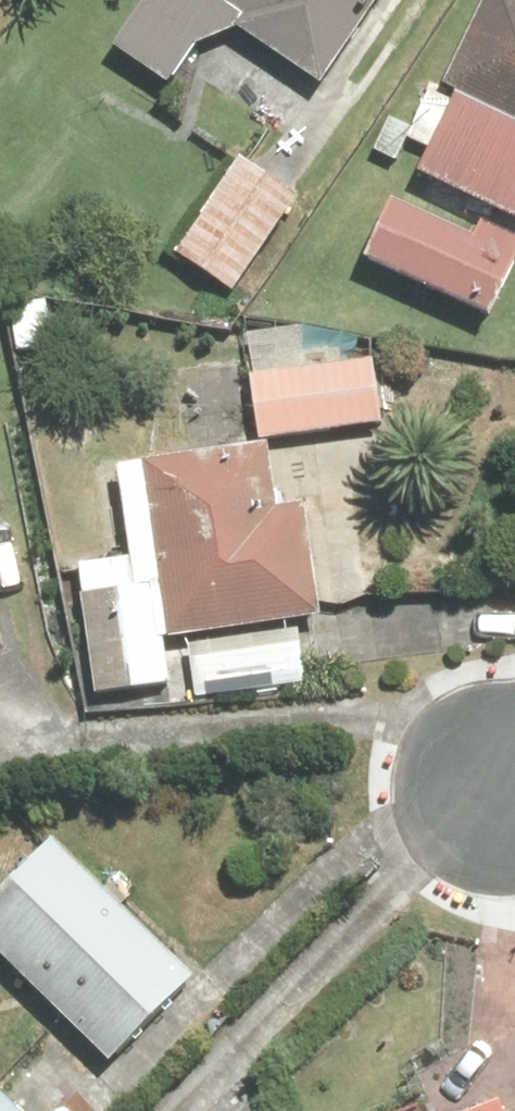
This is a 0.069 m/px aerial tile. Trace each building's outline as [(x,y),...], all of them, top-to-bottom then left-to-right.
[(109,36),(183,87),(232,17),(326,82),(382,0),(134,0),(109,36)] [(451,84),(514,115),(514,0),(493,0),(451,84)] [(248,146),(178,247),(242,291),(312,190),(248,146)] [(367,256),(510,317),(514,305),(514,229),(400,180),(367,256)] [(377,347),(257,366),(268,433),(388,414),(377,347)] [(80,557),(103,694),(190,680),(193,701),(280,687),(269,618),(328,609),(300,438),(123,466),(136,548),(80,557)] [(0,890),(0,938),(117,1053),(204,966),(62,827),(0,890)] [(0,1070),(0,1110),(51,1110),(6,1065),(0,1070)] [(465,1110),(514,1110),(514,1092),(465,1110)]
